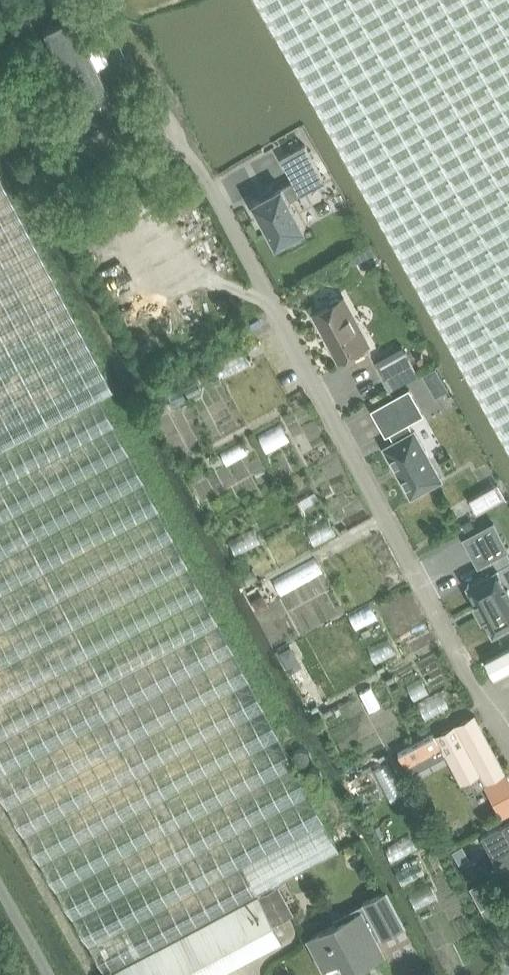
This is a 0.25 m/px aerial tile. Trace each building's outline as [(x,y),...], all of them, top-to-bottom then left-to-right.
[(352,159),(413,268),(508,439),(508,0),(263,0),(352,159)] [(75,137),(126,112),(113,87),(109,89),(71,13),(43,28),(80,102),(81,101),(82,104),(63,113),(75,137)] [(305,144),(281,157),(294,182),(319,169),(305,144)] [(0,179),(0,796),(59,896),(105,973),(110,970),(113,974),(213,974),(280,940),(271,923),(290,913),(276,885),(338,851),(224,635),(98,397),(111,390),(0,179)] [(283,187),(276,191),(274,187),(261,194),(263,198),(252,204),(259,217),(263,215),(278,243),(285,239),(287,242),(300,236),(298,233),(306,228),(283,187)] [(373,348),(345,297),(342,299),(338,298),(331,302),(330,305),(315,313),(340,359),(363,347),(366,352),(373,348)] [(145,332),(134,338),(143,353),(154,346),(145,332)] [(415,374),(404,352),(377,366),(390,392),(392,390),(390,387),(415,374)] [(436,367),(424,374),(427,379),(440,372),(436,367)] [(412,495),(442,479),(416,431),(415,431),(410,422),(425,414),(411,389),(373,410),(387,434),(390,432),(395,442),(385,447),(412,495)] [(117,398),(104,405),(116,426),(128,419),(117,398)] [(498,483),(469,499),(477,513),(505,497),(498,483)] [(494,523),(465,538),(479,565),(481,564),(486,574),(468,584),(469,586),(477,601),(476,602),(484,616),(485,616),(493,631),(494,633),(496,632),(508,625),(508,585),(500,570),(500,569),(499,567),(497,568),(497,569),(496,569),(491,559),(508,550),(494,523)] [(251,569),(245,572),(250,582),(256,579),(251,569)] [(262,593),(256,596),(261,607),(267,603),(262,593)] [(487,658),(496,676),(508,669),(508,646),(487,658)] [(474,775),(480,786),(484,784),(499,813),(508,807),(508,780),(474,715),(435,737),(444,755),(459,783),(474,775)] [(413,745),(397,753),(404,766),(408,774),(444,755),(435,737),(433,737),(432,735),(413,745)] [(309,751),(308,750),(307,749),(306,748),(304,747),(302,747),(301,747),(299,747),(297,747),(296,748),(295,749),(294,750),(293,752),(292,753),(292,755),(291,757),(292,758),(292,760),(293,761),(294,763),(295,764),(296,765),(298,766),(299,766),(301,766),(303,766),(304,766),(306,765),(307,764),(309,763),(310,762),(310,761),(311,759),(311,757),(311,756),(311,754),(310,752),(309,751)] [(320,770),(319,768),(317,767),(316,766),(314,766),(312,765),(311,765),(309,766),(307,766),(306,767),(304,768),(303,769),(302,771),(301,772),(301,774),(301,776),(301,778),(301,779),(302,781),(303,782),(304,784),(306,785),(307,786),(309,786),(311,786),(313,786),(314,786),(316,785),(318,784),(319,783),(320,782),(321,780),(322,778),(322,777),(322,775),(321,773),(321,771),(320,770)] [(481,836),(504,880),(508,877),(508,821),(481,836)] [(460,845),(452,849),(458,862),(467,857),(460,845)] [(490,889),(478,895),(484,907),(496,900),(490,889)] [(360,911),(306,939),(322,969),(338,960),(344,972),(368,959),(369,962),(383,955),(375,939),(380,936),(381,937),(403,925),(385,891),(362,903),(365,908),(360,911)]
